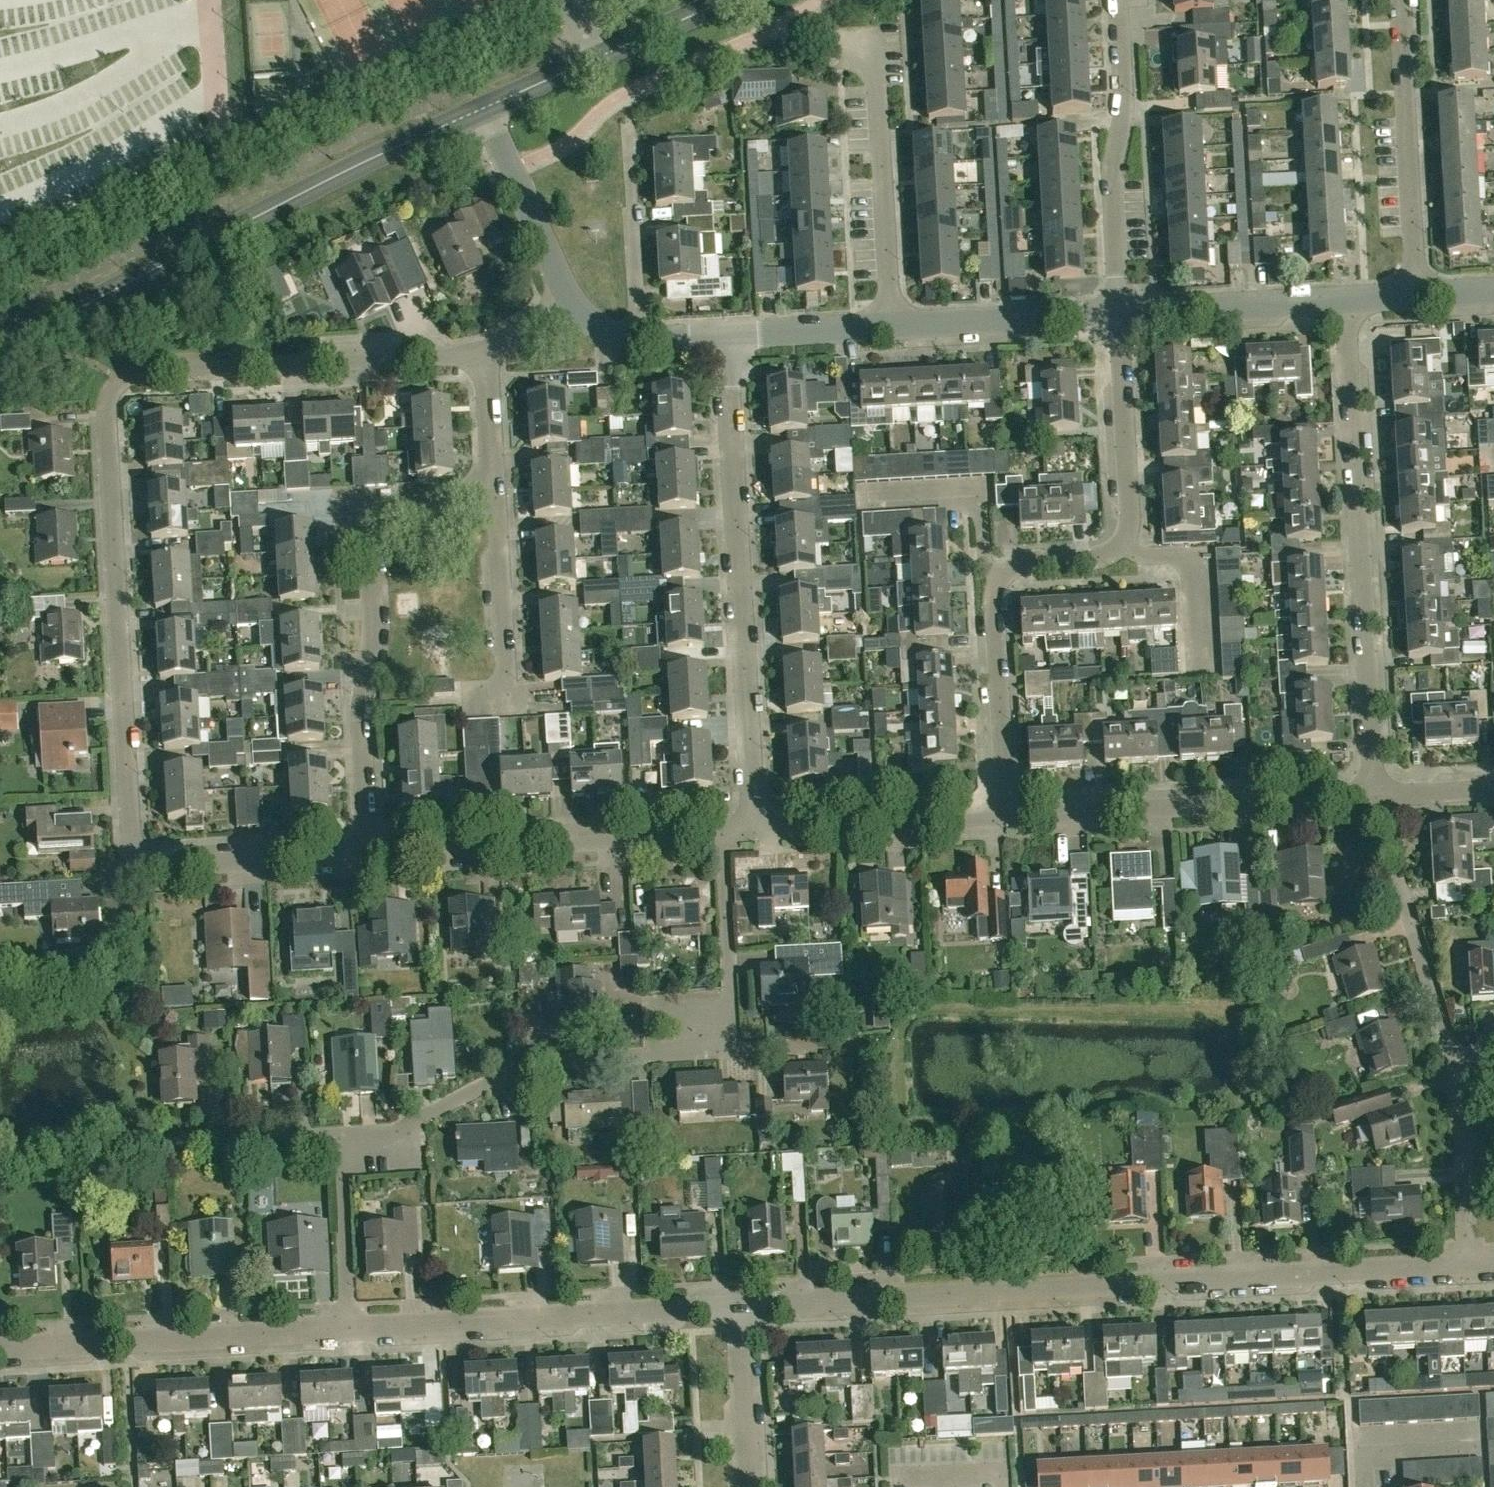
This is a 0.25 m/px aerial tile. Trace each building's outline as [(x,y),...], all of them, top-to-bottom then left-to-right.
[(959,20),(958,0),(921,0),(923,23),(959,21),(959,20)] [(1000,0),(991,0),(991,19),(1001,18),(1000,0)] [(1014,0),(1005,0),(1006,18),(1015,18),(1014,0)] [(1047,16),(1084,14),(1083,0),(1046,0),(1047,16)] [(1175,11),(1199,10),(1200,27),(1229,25),(1228,0),(1174,0),(1175,11)] [(1346,9),(1345,0),(1312,0),(1313,10),(1346,9)] [(1490,1),(1482,1),(1450,3),(1451,28),(1483,26),(1482,8),(1490,8),(1490,1)] [(1346,9),(1313,10),(1314,36),(1347,34),(1346,9)] [(1263,13),(1265,39),(1278,38),(1276,12),(1263,13)] [(1048,39),(1085,37),(1084,14),(1047,16),(1048,39)] [(993,43),(1002,42),(1001,18),(991,19),(992,34),(993,43)] [(1006,18),(1008,42),(1017,41),(1015,18),(1006,18)] [(973,19),(959,20),(959,21),(923,23),(924,47),(961,45),(960,32),(973,31),(973,19)] [(1229,25),(1200,27),(1201,43),(1177,44),(1177,46),(1174,46),(1173,48),(1173,59),(1175,61),(1178,61),(1178,69),(1215,68),(1228,67),(1227,42),(1232,41),(1232,25),(1229,25)] [(1452,53),(1484,52),(1483,26),(1451,28),(1452,53)] [(1347,34),(1314,36),(1316,61),(1348,59),(1347,34)] [(1037,63),(1050,62),(1050,63),(1086,61),(1085,37),(1048,39),(1049,50),(1036,51),(1037,63)] [(1278,38),(1265,39),(1265,55),(1279,54),(1278,38)] [(1017,41),(1008,42),(1009,66),(1018,65),(1017,41)] [(1004,66),(1002,42),(993,43),(994,67),(1004,66)] [(962,69),(961,45),(924,47),(925,71),(962,69)] [(1484,52),(1452,53),(1454,80),(1486,78),(1484,52)] [(1348,59),(1316,61),(1317,87),(1350,85),(1348,59)] [(1051,87),(1087,85),(1086,61),(1050,63),(1050,77),(1040,78),(1040,88),(1051,88),(1051,87)] [(1280,79),(1279,63),(1266,64),(1267,80),(1280,79)] [(1020,89),(1018,65),(1009,66),(1011,90),(1020,89)] [(1005,90),(1004,66),(994,67),(996,91),(1005,90)] [(1217,93),(1215,68),(1178,69),(1179,77),(1176,77),(1174,79),(1175,90),(1177,92),(1179,92),(1179,94),(1203,93),(1204,110),(1231,108),(1231,92),(1217,93)] [(925,71),(927,95),(963,93),(962,69),(925,71)] [(734,89),(734,91),(791,88),(790,72),(733,75),(734,89)] [(1051,87),(1051,88),(1052,112),(1089,110),(1087,85),(1051,87)] [(1020,89),(1011,90),(1013,121),(1039,119),(1038,102),(1029,103),(1029,104),(1021,104),(1020,89)] [(1007,115),(1005,90),(996,91),(997,115),(1007,115)] [(965,117),(963,93),(927,95),(928,119),(965,117)] [(824,98),(778,100),(779,127),(825,125),(824,98)] [(1440,127),(1472,125),(1471,99),(1439,101),(1440,127)] [(1304,135),(1336,133),(1335,107),(1303,108),(1304,135)] [(1260,128),(1259,111),(1246,112),(1247,128),(1260,128)] [(1233,146),(1243,146),(1241,121),(1240,121),(1240,115),(1232,115),(1233,122),(1232,122),(1233,146)] [(1164,150),(1201,148),(1199,123),(1163,125),(1164,150)] [(1472,125),(1440,127),(1442,152),(1474,150),(1473,138),(1486,137),(1485,124),(1472,125)] [(998,160),(1007,160),(1005,140),(1023,139),(1023,127),(996,128),(998,160)] [(1039,158),(1075,156),(1074,131),(1038,133),(1039,158)] [(1336,133),(1304,135),(1306,160),(1338,158),(1336,133)] [(983,161),(993,160),(991,136),(982,137),(983,161)] [(1249,163),(1262,163),(1260,136),(1247,137),(1249,163)] [(717,138),(708,138),(708,137),(669,139),(670,153),(654,154),(655,181),(694,179),(693,164),(710,164),(709,153),(717,152),(717,138)] [(915,165),(952,162),(950,138),(913,140),(915,165)] [(791,171),(826,169),(825,145),(789,147),(791,171)] [(1233,146),(1234,170),(1244,170),(1243,146),(1233,146)] [(1201,148),(1164,150),(1166,174),(1202,172),(1201,148)] [(1474,150),(1442,152),(1443,178),(1475,176),(1474,150)] [(747,153),(748,174),(757,173),(756,152),(747,153)] [(1075,156),(1039,158),(1041,182),(1077,180),(1075,156)] [(1338,158),(1306,160),(1307,186),(1339,184),(1338,158)] [(994,184),(993,160),(983,161),(985,185),(994,184)] [(1008,184),(1007,160),(998,160),(999,184),(1008,184)] [(952,162),(915,165),(916,189),(953,187),(952,162)] [(1249,163),(1251,189),(1263,188),(1262,163),(1249,163)] [(826,169),(791,171),(792,196),(828,193),(826,169)] [(1236,194),(1245,194),(1244,170),(1234,170),(1236,194)] [(1167,198),(1203,196),(1202,172),(1166,174),(1167,198)] [(759,198),(757,173),(748,174),(750,199),(759,198)] [(1445,203),(1477,201),(1475,176),(1443,178),(1445,203)] [(687,219),(713,217),(712,203),(708,203),(708,193),(694,194),(694,179),(655,181),(656,206),(672,205),(673,219),(687,219)] [(1077,180),(1041,182),(1042,206),(1078,204),(1077,180)] [(985,185),(986,209),(996,208),(994,184),(985,185)] [(1010,207),(1008,184),(999,184),(1001,208),(1010,207)] [(1308,211),(1341,209),(1339,184),(1307,186),(1308,211)] [(953,187),(916,189),(918,213),(954,211),(953,187)] [(1251,189),(1252,214),(1265,214),(1263,188),(1251,189)] [(794,220),(829,218),(828,193),(792,196),(794,220)] [(1237,218),(1247,218),(1245,194),(1236,194),(1237,218)] [(1168,222),(1205,220),(1203,196),(1167,198),(1168,222)] [(750,199),(751,223),(760,222),(759,198),(750,199)] [(474,207),(474,209),(456,217),(461,229),(436,240),(453,280),(482,268),(471,241),(485,235),(484,231),(498,225),(487,201),(474,207)] [(1446,229),(1478,227),(1477,201),(1445,203),(1446,229)] [(1043,230),(1079,228),(1078,204),(1042,206),(1043,230)] [(1010,208),(1010,207),(1001,208),(1002,232),(1019,231),(1023,231),(1022,208),(1010,208)] [(996,208),(986,209),(988,233),(997,232),(996,208)] [(1341,209),(1308,211),(1310,237),(1342,235),(1341,209)] [(954,211),(918,213),(919,237),(956,235),(954,211)] [(1265,214),(1252,214),(1253,231),(1266,230),(1265,214)] [(398,215),(381,222),(388,237),(404,230),(398,215)] [(708,258),(707,235),(714,235),(713,217),(687,219),(688,235),(658,237),(659,260),(699,258),(713,257),(708,258)] [(829,218),(794,220),(795,244),(831,242),(829,218)] [(1227,243),(1248,242),(1247,218),(1237,218),(1238,226),(1239,242),(1227,243)] [(1205,220),(1168,222),(1170,246),(1206,244),(1205,220)] [(762,246),(760,222),(751,223),(753,247),(762,246)] [(1478,227),(1446,229),(1448,255),(1480,253),(1478,227)] [(1045,254),(1081,252),(1079,228),(1043,230),(1044,242),(1037,243),(1038,254),(1045,254)] [(1019,231),(1002,232),(1003,256),(1024,255),(1013,255),(1011,232),(1019,231)] [(999,256),(997,232),(988,233),(989,256),(978,257),(978,258),(999,256)] [(920,261),(957,259),(956,235),(919,237),(920,261)] [(1342,235),(1310,237),(1311,263),(1344,261),(1342,235)] [(1274,239),(1253,240),(1255,265),(1276,264),(1274,239)] [(400,244),(388,250),(407,294),(427,285),(408,241),(400,244)] [(832,266),(831,242),(795,244),(797,268),(832,266)] [(1248,242),(1227,243),(1228,267),(1249,266),(1248,242)] [(1206,244),(1170,246),(1171,271),(1207,269),(1206,244)] [(754,271),(775,269),(763,269),(762,246),(753,247),(754,271)] [(388,251),(340,272),(361,320),(409,300),(388,251)] [(1082,276),(1081,252),(1045,254),(1046,279),(1082,276)] [(1025,279),(1024,255),(1003,256),(1005,280),(1025,279)] [(999,256),(978,258),(979,281),(1000,280),(999,256)] [(715,257),(713,257),(699,258),(659,260),(661,284),(691,282),(691,298),(717,297),(716,280),(717,280),(715,257)] [(957,259),(920,261),(922,285),(958,283),(957,259)] [(272,268),(252,277),(265,306),(291,294),(279,266),(279,265),(272,268)] [(832,266),(797,268),(798,292),(834,290),(832,266)] [(775,269),(754,271),(755,295),(776,293),(775,269)] [(1493,372),(1493,338),(1477,339),(1478,361),(1467,362),(1469,390),(1486,388),(1485,373),(1493,372)] [(1425,380),(1426,385),(1442,382),(1441,375),(1425,376),(1424,358),(1441,357),(1439,341),(1412,343),(1412,354),(1390,356),(1392,382),(1425,380)] [(1273,384),(1269,384),(1271,400),(1278,400),(1277,383),(1294,383),(1296,399),(1312,397),(1310,370),(1298,371),(1296,349),(1271,350),(1273,384)] [(1273,384),(1271,350),(1243,352),(1245,374),(1234,374),(1236,402),(1253,401),(1252,385),(1269,384),(1273,384)] [(1190,385),(1204,384),(1205,384),(1205,376),(1189,377),(1188,355),(1154,356),(1155,383),(1189,381),(1190,385)] [(1043,406),(1077,404),(1075,376),(1053,377),(1052,367),(1025,368),(1026,385),(1042,384),(1043,401),(1043,406)] [(964,406),(959,406),(961,422),(968,422),(967,406),(983,405),(985,421),(1002,420),(1000,392),(989,393),(987,371),(962,372),(964,406)] [(962,372),(937,374),(939,408),(934,408),(935,424),(942,423),(942,407),(959,406),(964,406),(962,372)] [(597,373),(587,374),(588,387),(598,387),(597,373)] [(937,374),(912,375),(914,409),(909,409),(910,425),(917,424),(917,409),(934,408),(939,408),(937,374)] [(849,403),(849,401),(848,375),(836,376),(836,389),(837,404),(849,403)] [(912,375),(886,377),(888,410),(883,410),(884,426),(892,426),(892,410),(909,409),(914,409),(912,375)] [(866,411),(883,410),(888,410),(886,377),(860,378),(861,400),(849,401),(849,403),(851,428),(867,427),(866,411)] [(1425,380),(1392,382),(1393,408),(1415,407),(1416,418),(1444,416),(1443,400),(1426,400),(1426,385),(1425,380)] [(825,383),(804,384),(804,381),(768,383),(770,407),(806,405),(816,405),(837,404),(836,389),(825,389),(825,383)] [(1189,381),(1155,383),(1157,407),(1191,406),(1191,411),(1207,408),(1207,401),(1205,401),(1204,384),(1190,385),(1189,381)] [(620,388),(608,389),(609,416),(622,416),(620,388)] [(652,390),(654,415),(690,413),(688,388),(652,390)] [(609,416),(608,389),(596,390),(598,417),(609,416)] [(412,393),(413,415),(401,416),(401,429),(414,428),(414,429),(450,427),(449,402),(434,403),(433,391),(412,393)] [(528,397),(529,422),(565,420),(564,395),(528,397)] [(1043,406),(1043,401),(1027,403),(1027,410),(1044,409),(1044,426),(1028,428),(1029,443),(1057,442),(1057,430),(1078,429),(1077,404),(1043,406)] [(258,412),(260,448),(285,447),(283,411),(282,411),(282,405),(268,406),(269,411),(258,412)] [(816,405),(806,405),(770,407),(771,432),(807,430),(806,413),(817,413),(816,405)] [(361,409),(353,410),(353,406),(328,408),(330,444),(354,443),(354,448),(363,448),(362,426),(361,409)] [(1191,406),(1157,407),(1158,434),(1193,431),(1193,436),(1208,434),(1208,426),(1192,427),(1191,411),(1191,406)] [(330,444),(328,408),(303,409),(305,446),(319,445),(320,457),(331,456),(330,444)] [(225,429),(227,458),(228,461),(252,460),(252,449),(260,448),(258,412),(233,413),(234,429),(225,429)] [(620,452),(664,449),(663,439),(691,437),(690,413),(654,415),(655,427),(645,428),(646,438),(619,439),(620,452)] [(0,416),(0,422),(1,432),(31,430),(30,415),(0,416)] [(146,443),(183,441),(182,429),(189,429),(189,416),(181,416),(145,419),(146,443)] [(1444,416),(1416,418),(1416,429),(1395,431),(1396,456),(1430,454),(1430,460),(1446,458),(1446,449),(1435,450),(1434,432),(1444,431),(1444,416)] [(565,420),(529,422),(531,447),(567,445),(565,420)] [(1479,448),(1490,447),(1489,423),(1478,423),(1478,428),(1479,448)] [(1316,462),(1315,437),(1314,425),(1253,429),(1253,441),(1264,441),(1265,446),(1281,445),(1282,460),(1282,464),(1316,462)] [(363,451),(376,450),(376,448),(375,432),(374,426),(362,426),(363,448),(363,451)] [(815,428),(815,441),(851,439),(851,426),(815,428)] [(415,453),(452,450),(450,427),(414,429),(415,453)] [(1193,431),(1158,434),(1159,459),(1182,458),(1183,469),(1211,468),(1210,451),(1194,452),(1193,436),(1193,431)] [(69,432),(29,435),(32,477),(72,475),(69,432)] [(815,441),(816,451),(816,452),(823,452),(852,450),(851,439),(815,441)] [(575,442),(576,454),(604,453),(603,440),(575,442)] [(183,441),(146,443),(148,467),(184,465),(183,441)] [(695,466),(693,466),(692,458),(665,459),(664,449),(620,452),(621,464),(657,461),(659,485),(694,482),(699,482),(698,469),(695,470),(695,466)] [(363,451),(364,458),(366,486),(377,485),(375,455),(376,455),(376,450),(363,451)] [(409,478),(417,477),(417,483),(433,482),(433,476),(453,474),(452,450),(415,453),(407,453),(409,478)] [(994,450),(981,451),(983,475),(995,475),(994,450)] [(772,454),(773,477),(810,476),(809,461),(824,460),(823,452),(816,452),(816,451),(772,454)] [(972,476),(983,475),(981,451),(971,452),(972,476)] [(949,477),(961,477),(959,452),(948,453),(949,477)] [(961,477),(972,476),(971,452),(959,452),(961,477)] [(604,453),(576,454),(576,465),(604,464),(604,453)] [(937,478),(949,477),(948,453),(935,454),(937,478)] [(914,479),(926,479),(924,454),(912,455),(914,479)] [(935,454),(924,454),(926,479),(937,478),(935,454)] [(1430,454),(1396,456),(1398,481),(1432,479),(1432,485),(1444,483),(1448,483),(1447,474),(1431,476),(1430,460),(1430,454)] [(375,455),(377,485),(390,485),(388,457),(376,457),(376,455),(375,455)] [(902,480),(914,479),(912,455),(901,456),(902,480)] [(889,456),(878,457),(879,481),(890,481),(889,456)] [(901,456),(889,456),(890,481),(902,480),(901,456)] [(866,482),(879,481),(878,457),(865,458),(866,482)] [(229,486),(228,461),(227,458),(215,459),(215,462),(216,474),(217,486),(229,486)] [(353,487),(366,486),(364,458),(352,458),(353,487)] [(854,483),(866,482),(865,458),(853,458),(854,483)] [(1284,489),(1318,487),(1316,462),(1282,464),(1282,460),(1266,463),(1266,470),(1273,469),(1273,475),(1283,475),(1283,485),(1284,489)] [(308,461),(296,462),(297,490),(310,489),(308,461)] [(189,476),(216,474),(215,462),(188,464),(189,476)] [(286,490),(297,490),(296,462),(284,462),(286,490)] [(531,467),(533,492),(569,490),(568,465),(531,467)] [(1213,496),(1197,496),(1196,485),(1211,483),(1211,468),(1183,469),(1183,480),(1161,481),(1161,483),(1159,483),(1158,485),(1158,494),(1160,496),(1162,495),(1163,508),(1197,506),(1198,510),(1213,508),(1213,496)] [(189,488),(217,486),(216,474),(189,476),(189,488)] [(1081,475),(1047,476),(1049,492),(1045,493),(1047,526),(1072,525),(1071,503),(1083,503),(1081,475)] [(811,500),(810,476),(773,477),(775,502),(811,500)] [(1020,528),(1047,526),(1045,493),(1049,492),(1047,476),(1038,477),(1040,493),(1023,494),(1022,478),(1005,479),(1006,487),(996,487),(997,507),(1019,506),(1020,528)] [(1398,481),(1400,506),(1433,505),(1433,511),(1449,507),(1449,500),(1445,500),(1444,483),(1432,485),(1432,479),(1398,481)] [(694,482),(659,485),(660,509),(695,507),(694,482)] [(1284,489),(1283,485),(1268,488),(1268,495),(1284,494),(1285,510),(1285,515),(1319,513),(1318,487),(1284,489)] [(149,489),(151,513),(187,511),(185,486),(149,489)] [(569,490),(533,492),(534,516),(571,514),(569,490)] [(230,506),(258,504),(257,492),(229,494),(230,506)] [(819,498),(820,510),(856,508),(855,496),(819,498)] [(35,498),(4,500),(5,513),(36,512),(35,498)] [(231,518),(238,518),(238,517),(259,516),(258,504),(230,506),(231,518)] [(1423,531),(1424,543),(1451,542),(1450,525),(1434,526),(1433,511),(1433,505),(1400,506),(1401,532),(1423,531)] [(1197,506),(1163,508),(1164,534),(1186,533),(1187,545),(1215,543),(1214,525),(1213,508),(1198,510),(1197,506)] [(651,508),(615,510),(616,522),(652,520),(651,508)] [(857,520),(856,508),(820,510),(820,522),(857,520)] [(187,511),(151,513),(152,538),(188,536),(187,523),(198,523),(198,510),(187,511)] [(580,524),(616,522),(615,510),(580,512),(580,524)] [(924,535),(935,534),(934,510),(922,511),(924,535)] [(1285,515),(1285,510),(1269,512),(1269,520),(1285,519),(1286,535),(1271,538),(1271,553),(1299,552),(1298,540),(1321,539),(1319,513),(1285,515)] [(922,511),(910,512),(912,535),(924,535),(922,511)] [(898,512),(886,513),(888,537),(900,536),(898,512)] [(910,512),(898,512),(900,536),(909,535),(912,535),(910,512)] [(875,514),(877,537),(888,537),(886,513),(875,514)] [(863,538),(877,537),(875,514),(862,515),(863,538)] [(238,518),(239,529),(267,527),(267,515),(259,516),(238,517),(238,518)] [(74,516),(37,518),(38,547),(35,547),(36,562),(76,560),(74,516)] [(616,522),(616,533),(652,531),(652,520),(616,522)] [(776,523),(777,548),(814,546),(812,521),(776,523)] [(616,533),(616,522),(580,524),(581,535),(616,533)] [(224,532),(225,543),(232,543),(231,523),(221,524),(221,532),(224,532)] [(277,552),(313,550),(312,526),(276,528),(277,552)] [(662,555),(698,553),(696,528),(661,530),(662,555)] [(196,534),(196,545),(225,543),(224,532),(221,532),(196,534)] [(943,533),(935,534),(924,535),(912,535),(909,535),(911,557),(911,562),(945,560),(943,533)] [(536,537),(537,562),(573,560),(572,535),(536,537)] [(1402,555),(1404,581),(1438,580),(1438,584),(1454,582),(1453,574),(1437,575),(1436,559),(1452,557),(1451,542),(1424,543),(1425,554),(1402,555)] [(196,545),(196,556),(200,556),(200,557),(226,556),(225,543),(196,545)] [(814,546),(777,548),(779,573),(815,571),(814,546)] [(1215,550),(1215,561),(1239,560),(1238,548),(1215,550)] [(315,574),(313,550),(277,552),(279,576),(315,574)] [(1290,590),(1323,588),(1322,561),(1300,562),(1299,552),(1271,553),(1273,588),(1290,586),(1290,590)] [(698,553),(662,555),(664,579),(699,577),(698,553)] [(200,556),(196,556),(189,557),(153,559),(154,583),(191,581),(202,580),(200,557),(200,556)] [(946,585),(945,560),(911,562),(911,557),(895,559),(895,567),(911,566),(912,583),(912,587),(946,585)] [(573,560),(537,562),(539,586),(575,584),(573,560)] [(1215,561),(1216,573),(1239,572),(1239,560),(1215,561)] [(823,580),(852,579),(851,567),(823,568),(823,580)] [(1216,573),(1217,585),(1240,583),(1239,572),(1216,573)] [(315,574),(279,576),(280,601),(316,599),(315,574)] [(655,578),(619,580),(620,592),(656,590),(655,578)] [(852,590),(852,579),(823,580),(824,591),(824,592),(852,590)] [(618,580),(608,581),(583,582),(584,594),(620,592),(619,580),(618,580)] [(1404,581),(1405,606),(1439,604),(1439,610),(1455,607),(1455,599),(1439,600),(1438,584),(1438,580),(1404,581)] [(192,606),(191,581),(154,583),(156,608),(192,606)] [(897,592),(898,609),(913,607),(914,612),(948,610),(946,585),(912,587),(912,583),(896,584),(897,592)] [(1218,597),(1241,595),(1240,583),(1217,585),(1218,597)] [(1292,615),(1325,613),(1323,588),(1290,590),(1290,586),(1273,588),(1274,595),(1281,595),(1281,602),(1290,602),(1291,610),(1292,615)] [(620,592),(620,604),(656,602),(656,590),(620,592)] [(824,591),(816,591),(780,593),(781,618),(818,615),(832,615),(831,599),(825,600),(824,592),(824,591)] [(620,604),(620,592),(584,594),(585,605),(620,604)] [(1242,607),(1241,595),(1218,597),(1218,608),(1242,607)] [(1173,596),(1147,597),(1149,631),(1146,631),(1147,642),(1147,648),(1155,647),(1154,631),(1175,630),(1173,596)] [(1149,631),(1147,597),(1121,599),(1123,633),(1120,633),(1122,649),(1130,649),(1129,644),(1147,642),(1146,631),(1149,631)] [(80,615),(45,617),(44,598),(13,600),(14,613),(31,612),(32,618),(33,619),(42,619),(44,645),(42,645),(42,661),(82,659),(80,615)] [(656,626),(666,625),(702,623),(700,598),(665,600),(666,615),(659,615),(656,619),(656,626)] [(1121,599),(1096,600),(1098,635),(1095,634),(1097,650),(1105,650),(1104,634),(1120,633),(1123,633),(1121,599)] [(236,614),(273,612),(272,600),(235,602),(236,614)] [(1096,600),(1071,602),(1073,636),(1070,636),(1071,652),(1079,652),(1079,635),(1095,634),(1098,635),(1096,600)] [(200,604),(200,616),(228,614),(228,602),(200,604)] [(1071,602),(1046,603),(1049,637),(1045,638),(1046,654),(1054,653),(1071,652),(1070,636),(1073,636),(1071,602)] [(1032,639),(1045,638),(1049,637),(1046,603),(1021,605),(1023,645),(1033,645),(1032,639)] [(1405,606),(1406,632),(1441,630),(1441,634),(1457,633),(1456,624),(1440,625),(1439,610),(1439,604),(1405,606)] [(540,607),(541,632),(578,630),(577,605),(540,607)] [(949,637),(949,635),(953,635),(953,621),(948,621),(948,610),(914,612),(913,607),(898,609),(898,617),(899,617),(900,634),(884,635),(884,638),(864,639),(864,652),(900,650),(928,649),(927,638),(949,637)] [(1242,607),(1218,608),(1219,620),(1242,618),(1242,607)] [(1292,615),(1291,610),(1275,613),(1275,620),(1292,619),(1293,636),(1293,640),(1326,638),(1325,613),(1292,615)] [(273,622),(273,612),(236,614),(237,626),(260,624),(273,623),(273,622)] [(228,614),(200,616),(201,628),(229,626),(228,614)] [(818,615),(781,618),(783,643),(819,641),(818,615)] [(1243,630),(1242,618),(1219,620),(1220,632),(1243,630)] [(261,647),(271,647),(283,646),(318,644),(317,619),(273,622),(273,623),(260,624),(261,647)] [(657,642),(667,641),(668,649),(703,647),(702,623),(666,625),(656,626),(657,642)] [(158,653),(195,651),(193,626),(157,628),(158,653)] [(578,630),(541,632),(542,656),(579,654),(578,630)] [(1221,644),(1244,642),(1243,630),(1220,632),(1221,644)] [(1442,651),(1441,634),(1441,630),(1406,632),(1408,658),(1430,657),(1431,668),(1459,667),(1458,650),(1442,651)] [(1279,679),(1307,677),(1306,666),(1328,664),(1326,638),(1293,640),(1293,636),(1277,638),(1277,652),(1294,652),(1294,661),(1278,663),(1279,679)] [(827,638),(828,650),(856,649),(855,637),(827,638)] [(1221,644),(1221,655),(1245,654),(1244,642),(1221,644)] [(318,644),(283,646),(271,647),(273,670),(276,670),(276,671),(320,669),(318,644)] [(632,661),(660,659),(660,648),(632,650),(632,661)] [(856,660),(856,649),(828,650),(828,662),(856,660)] [(929,660),(928,649),(900,650),(901,666),(902,685),(918,682),(918,687),(952,685),(951,659),(929,660)] [(195,651),(158,653),(160,677),(196,675),(195,651)] [(579,654),(542,656),(544,681),(571,679),(572,691),(590,690),(617,689),(617,676),(580,678),(580,665),(589,664),(589,653),(579,654)] [(1221,655),(1222,667),(1245,666),(1245,654),(1221,655)] [(661,672),(660,659),(632,661),(632,663),(633,673),(661,672)] [(784,663),(786,688),(822,686),(820,661),(784,663)] [(1162,663),(1163,675),(1178,675),(1177,662),(1162,663)] [(1152,676),(1163,675),(1162,663),(1151,664),(1152,676)] [(277,681),(276,671),(276,670),(273,670),(255,671),(255,666),(240,667),(240,683),(277,681)] [(1245,666),(1222,667),(1223,678),(1246,677),(1245,666)] [(204,674),(205,685),(240,683),(240,667),(225,668),(225,673),(204,674)] [(668,669),(670,695),(706,693),(704,667),(668,669)] [(1101,668),(1091,668),(1091,678),(1102,677),(1101,668)] [(1059,670),(1051,670),(1052,684),(1060,684),(1059,670)] [(1051,673),(1025,674),(1026,686),(1051,685),(1051,673)] [(590,690),(591,702),(626,700),(626,688),(619,688),(617,676),(617,689),(590,690)] [(1297,715),(1331,713),(1329,687),(1307,688),(1307,677),(1279,679),(1280,695),(1296,694),(1297,710),(1297,715)] [(1176,693),(1175,680),(1164,681),(1164,694),(1176,693)] [(240,683),(241,701),(257,700),(256,695),(274,694),(277,694),(277,693),(277,681),(240,683)] [(455,681),(433,682),(433,696),(456,695),(455,681)] [(954,709),(952,685),(918,687),(918,682),(902,685),(902,692),(918,691),(919,707),(920,711),(954,709)] [(240,683),(205,685),(205,698),(226,697),(227,701),(241,701),(240,683)] [(823,710),(822,696),(832,695),(831,685),(822,686),(786,688),(787,712),(823,710)] [(1029,768),(1056,767),(1054,733),(1059,733),(1056,717),(1053,717),(1051,685),(1026,686),(1026,699),(1043,698),(1044,718),(1041,718),(1042,734),(1027,734),(1029,768)] [(276,717),(323,714),(321,690),(286,691),(286,693),(277,693),(277,694),(274,694),(276,717)] [(706,693),(670,695),(671,719),(707,717),(706,693)] [(1470,709),(1455,710),(1449,710),(1451,744),(1477,743),(1476,721),(1488,721),(1486,693),(1470,694),(1470,709)] [(1425,746),(1451,744),(1449,710),(1455,710),(1452,695),(1445,696),(1446,711),(1429,712),(1426,697),(1411,697),(1412,724),(1424,723),(1425,746)] [(161,698),(162,723),(199,721),(197,697),(161,698)] [(627,711),(626,700),(591,702),(592,713),(627,711)] [(1165,711),(1167,739),(1178,738),(1179,760),(1205,758),(1203,724),(1208,724),(1206,708),(1199,709),(1197,706),(1194,704),(1187,704),(1184,706),(1182,709),(1165,711)] [(0,706),(0,728),(13,727),(12,706),(0,706)] [(831,708),(832,720),(860,718),(859,708),(859,706),(831,708)] [(1203,724),(1205,758),(1231,757),(1231,746),(1246,745),(1245,728),(1242,728),(1241,706),(1223,707),(1224,723),(1208,724),(1203,724)] [(65,707),(39,708),(43,769),(71,767),(71,754),(74,754),(74,752),(88,751),(86,721),(66,722),(65,707)] [(920,716),(921,733),(921,737),(955,735),(954,709),(920,711),(919,707),(903,709),(904,717),(920,716)] [(435,710),(415,711),(416,719),(435,718),(436,718),(435,710)] [(1297,715),(1297,710),(1281,713),(1281,720),(1298,720),(1299,736),(1282,738),(1283,754),(1311,753),(1311,741),(1332,739),(1331,713),(1297,715)] [(1129,728),(1131,763),(1156,761),(1155,739),(1167,739),(1165,711),(1149,712),(1131,712),(1133,728),(1129,728)] [(1129,728),(1133,728),(1131,712),(1123,713),(1124,728),(1108,730),(1106,714),(1091,715),(1092,743),(1104,742),(1105,764),(1131,763),(1129,728)] [(280,742),(288,741),(324,739),(323,714),(276,717),(277,740),(280,740),(280,742)] [(559,760),(570,759),(572,759),(571,753),(569,715),(556,716),(559,760)] [(1092,743),(1091,715),(1074,716),(1074,732),(1059,733),(1054,733),(1056,767),(1082,765),(1081,743),(1092,743)] [(559,760),(556,716),(548,716),(550,761),(559,760)] [(401,757),(438,754),(436,723),(436,718),(435,718),(416,719),(416,731),(399,732),(401,757)] [(667,718),(639,719),(640,731),(667,730),(667,718)] [(832,720),(832,731),(832,732),(834,732),(860,730),(860,718),(832,720)] [(869,730),(869,718),(860,718),(860,730),(860,731),(869,730)] [(499,719),(486,720),(488,748),(500,747),(499,719)] [(642,766),(641,743),(640,731),(639,719),(627,720),(630,767),(642,766)] [(475,721),(476,749),(476,756),(488,755),(488,748),(486,720),(475,721)] [(199,721),(162,723),(164,747),(200,745),(199,731),(210,731),(209,721),(199,721)] [(465,749),(476,749),(475,721),(463,721),(465,749)] [(668,741),(667,730),(640,731),(641,743),(650,743),(668,741)] [(788,733),(790,758),(835,755),(834,732),(832,732),(832,731),(825,732),(825,731),(788,733)] [(957,761),(955,735),(921,737),(921,733),(905,735),(905,742),(921,741),(922,758),(906,760),(907,775),(936,774),(935,762),(957,761)] [(208,744),(209,755),(245,753),(244,738),(229,738),(229,743),(208,744)] [(674,765),(674,764),(710,762),(709,738),(673,740),(674,756),(664,756),(664,766),(674,765)] [(280,751),(280,742),(280,740),(277,740),(252,741),(252,753),(280,751)] [(650,743),(641,743),(642,766),(651,766),(650,743)] [(594,752),(595,758),(597,794),(621,793),(619,757),(619,746),(594,747),(594,752)] [(281,764),(280,751),(252,753),(253,765),(281,764)] [(594,794),(597,794),(595,758),(594,752),(571,753),(572,759),(570,759),(572,795),(586,795),(586,796),(594,796),(594,794)] [(245,753),(209,755),(209,768),(237,766),(237,755),(245,754),(245,753)] [(859,782),(871,781),(870,753),(858,754),(859,782)] [(439,778),(438,754),(401,757),(402,780),(439,778)] [(490,783),(490,778),(489,764),(488,755),(476,756),(478,776),(478,783),(490,783)] [(841,755),(835,755),(790,758),(791,782),(807,781),(807,791),(828,789),(827,768),(842,768),(841,755)] [(289,762),(291,786),(327,784),(325,760),(289,762)] [(551,797),(550,761),(524,762),(526,798),(540,798),(540,799),(548,799),(548,797),(551,797)] [(524,762),(500,763),(501,778),(502,800),(526,798),(524,762)] [(710,762),(674,764),(674,765),(664,766),(661,766),(663,799),(684,798),(684,789),(711,787),(710,762)] [(166,793),(203,791),(201,766),(165,768),(166,793)] [(440,803),(440,791),(451,790),(451,777),(439,778),(402,780),(403,805),(440,803)] [(327,784),(291,786),(292,811),(328,809),(327,784)] [(237,826),(249,826),(247,788),(235,789),(237,826)] [(247,788),(249,826),(261,825),(259,788),(247,788)] [(204,815),(203,791),(166,793),(167,817),(186,816),(186,828),(204,828),(203,815),(204,815)] [(96,871),(94,850),(93,850),(91,818),(58,820),(57,808),(26,810),(28,828),(38,827),(39,853),(69,851),(70,872),(96,871)] [(1486,817),(1451,819),(1452,831),(1432,832),(1434,860),(1469,858),(1468,843),(1488,841),(1487,832),(1491,832),(1493,829),(1493,820),(1491,816),(1486,817)] [(1195,853),(1196,865),(1181,866),(1180,863),(1179,863),(1181,892),(1182,892),(1182,890),(1197,889),(1198,905),(1237,902),(1234,850),(1195,853)] [(1153,918),(1152,889),(1150,855),(1110,858),(1113,920),(1153,918)] [(1291,875),(1280,876),(1281,903),(1293,902),(1293,899),(1322,897),(1320,856),(1290,858),(1291,875)] [(1470,872),(1469,858),(1434,860),(1436,887),(1467,885),(1468,897),(1491,896),(1490,871),(1470,872)] [(986,865),(964,866),(965,876),(947,877),(948,899),(947,899),(948,907),(966,906),(966,918),(979,917),(980,938),(978,938),(978,939),(988,939),(1004,938),(1002,896),(987,896),(986,865)] [(1070,878),(1070,872),(1026,875),(1029,916),(1071,914),(1072,928),(1068,929),(1065,932),(1065,936),(1066,940),(1069,943),(1073,944),(1077,942),(1080,939),(1081,936),(1087,935),(1085,905),(1088,905),(1086,877),(1070,878)] [(806,875),(755,878),(758,928),(774,927),(773,910),(808,908),(806,875)] [(892,878),(862,879),(864,928),(891,926),(892,937),(906,936),(904,897),(893,898),(892,878)] [(0,887),(0,907),(24,906),(24,919),(54,918),(55,941),(99,939),(97,900),(82,900),(53,902),(52,884),(0,887)] [(1262,913),(1275,912),(1273,888),(1261,889),(1262,913)] [(700,925),(698,925),(696,891),(657,894),(659,927),(671,926),(671,938),(701,937),(700,925)] [(555,900),(555,896),(533,897),(534,930),(557,929),(557,932),(592,930),(592,937),(615,935),(613,905),(599,906),(598,895),(579,896),(579,898),(555,900)] [(1245,895),(1246,914),(1247,934),(1259,933),(1257,895),(1245,895)] [(1176,900),(1162,900),(1164,931),(1177,930),(1176,900)] [(496,949),(495,922),(483,922),(482,902),(452,904),(455,951),(496,949)] [(418,965),(418,953),(415,953),(413,906),(372,908),(373,926),(358,927),(360,968),(379,967),(378,960),(399,959),(400,966),(418,965)] [(1431,908),(1432,921),(1446,920),(1445,908),(1431,908)] [(332,954),(335,954),(333,911),(293,913),(294,936),(289,936),(292,974),(333,971),(332,954)] [(250,967),(248,943),(247,915),(207,917),(209,969),(248,967),(250,967)] [(635,933),(636,956),(636,966),(637,966),(649,966),(647,932),(635,933)] [(618,934),(620,957),(636,956),(635,933),(618,934)] [(1493,971),(1493,938),(1490,938),(1491,957),(1468,958),(1471,998),(1493,997),(1493,992),(1493,971)] [(1333,953),(1329,940),(1294,952),(1297,964),(1333,953)] [(805,978),(841,976),(839,944),(794,947),(795,968),(760,970),(762,1004),(806,1002),(805,978)] [(1372,949),(1335,960),(1347,1002),(1385,991),(1372,949)] [(358,1001),(356,953),(343,954),(345,1002),(358,1001)] [(636,956),(620,957),(621,980),(638,979),(637,966),(636,966),(636,956)] [(250,967),(248,967),(250,1001),(271,1000),(269,966),(250,967)] [(911,967),(909,967),(910,986),(926,985),(925,966),(911,967)] [(558,995),(549,995),(551,1032),(599,1030),(599,1029),(598,1005),(599,1005),(599,985),(587,985),(587,971),(557,972),(558,995)] [(887,995),(872,997),(873,1013),(887,1012),(888,1012),(887,999),(887,995)] [(390,999),(390,1001),(391,1013),(411,1010),(411,998),(390,999)] [(429,1022),(411,1023),(415,1086),(428,1085),(428,1077),(454,1076),(451,1009),(429,1011),(429,1022)] [(283,1018),(283,1027),(304,1026),(303,1017),(283,1018)] [(1357,1031),(1353,1017),(1324,1025),(1328,1040),(1357,1031)] [(1395,1024),(1357,1036),(1370,1077),(1408,1066),(1395,1024)] [(374,1038),(391,1037),(390,1027),(374,1028),(374,1038)] [(268,1033),(249,1034),(249,1032),(238,1032),(235,1048),(241,1066),(250,1066),(251,1078),(270,1077),(270,1085),(292,1084),(289,1031),(267,1032),(268,1033)] [(191,1054),(160,1056),(163,1104),(195,1102),(193,1067),(210,1065),(208,1038),(190,1039),(191,1054)] [(374,1039),(333,1041),(336,1093),(377,1091),(374,1039)] [(826,1111),(825,1099),(824,1065),(784,1067),(785,1101),(809,1100),(810,1111),(826,1111)] [(700,1078),(676,1079),(678,1112),(713,1110),(713,1117),(737,1116),(735,1085),(719,1086),(719,1075),(700,1076),(700,1078)] [(600,1094),(570,1096),(570,1086),(563,1086),(563,1089),(559,1089),(560,1086),(549,1087),(550,1124),(566,1123),(567,1129),(619,1126),(633,1125),(630,1078),(599,1080),(600,1094)] [(1406,1106),(1393,1110),(1386,1089),(1329,1106),(1335,1126),(1367,1118),(1377,1150),(1416,1138),(1406,1106)] [(771,1101),(757,1101),(759,1133),(773,1133),(771,1101)] [(513,1126),(457,1129),(459,1162),(485,1160),(486,1172),(515,1171),(513,1126)] [(1142,1136),(1144,1156),(1163,1155),(1161,1135),(1160,1129),(1144,1131),(1144,1136),(1142,1136)] [(1292,1142),(1294,1177),(1318,1176),(1316,1129),(1296,1129),(1296,1141),(1292,1142)] [(1221,1182),(1226,1181),(1226,1163),(1239,1162),(1237,1131),(1225,1131),(1226,1155),(1209,1156),(1211,1176),(1187,1177),(1189,1217),(1223,1216),(1221,1182)] [(957,1191),(953,1191),(953,1186),(952,1181),(948,1178),(943,1176),(937,1176),(933,1179),(930,1182),(929,1188),(929,1192),(924,1193),(926,1232),(960,1231),(959,1204),(980,1203),(976,1145),(962,1146),(964,1175),(956,1175),(957,1191)] [(875,1160),(878,1211),(891,1210),(887,1148),(863,1149),(864,1158),(865,1158),(865,1160),(875,1160)] [(782,1174),(791,1173),(793,1204),(806,1204),(803,1154),(781,1155),(782,1174)] [(720,1159),(704,1160),(707,1211),(723,1210),(720,1159)] [(1380,1168),(1351,1170),(1353,1201),(1371,1200),(1373,1223),(1421,1220),(1419,1188),(1381,1190),(1380,1168)] [(1113,1221),(1146,1220),(1143,1169),(1110,1171),(1113,1221)] [(1297,1183),(1264,1184),(1266,1225),(1299,1223),(1297,1183)] [(870,1211),(836,1213),(836,1205),(832,1201),(828,1199),(824,1199),(819,1201),(817,1205),(816,1209),(817,1230),(831,1229),(833,1250),(872,1247),(870,1211)] [(158,1240),(171,1239),(170,1206),(156,1207),(158,1240)] [(661,1215),(643,1216),(645,1243),(661,1242),(662,1258),(685,1256),(686,1259),(705,1258),(702,1215),(681,1216),(681,1210),(660,1211),(661,1215)] [(396,1227),(365,1229),(368,1276),(399,1274),(397,1240),(415,1239),(413,1211),(395,1212),(396,1227)] [(534,1219),(494,1221),(497,1269),(537,1267),(536,1250),(552,1249),(549,1211),(534,1212),(534,1219)] [(782,1212),(748,1214),(751,1254),(784,1252),(782,1212)] [(618,1214),(578,1216),(580,1264),(621,1262),(618,1214)] [(57,1254),(51,1255),(52,1263),(73,1262),(70,1215),(52,1216),(53,1241),(56,1241),(57,1254)] [(323,1223),(269,1226),(271,1260),(284,1259),(284,1273),(326,1271),(323,1223)] [(189,1226),(191,1258),(188,1258),(186,1261),(187,1271),(189,1273),(192,1273),(192,1278),(232,1276),(229,1224),(189,1226)] [(53,1286),(52,1263),(51,1255),(51,1245),(16,1247),(17,1267),(20,1266),(21,1288),(53,1286)] [(151,1245),(111,1247),(113,1283),(153,1281),(151,1245)] [(1485,1309),(1462,1311),(1464,1343),(1485,1342),(1486,1355),(1487,1355),(1485,1309)] [(1485,1309),(1487,1355),(1493,1355),(1493,1309),(1485,1309)] [(1462,1311),(1437,1312),(1440,1359),(1465,1357),(1464,1343),(1462,1311)] [(1440,1359),(1437,1312),(1413,1314),(1415,1346),(1416,1357),(1439,1355),(1440,1359)] [(1413,1314),(1389,1315),(1391,1348),(1415,1346),(1413,1314)] [(1391,1348),(1389,1315),(1365,1316),(1366,1332),(1356,1333),(1357,1357),(1368,1357),(1368,1360),(1392,1358),(1391,1348)] [(1332,1335),(1320,1335),(1320,1319),(1294,1320),(1296,1353),(1320,1351),(1321,1359),(1323,1359),(1332,1359),(1334,1359),(1332,1335)] [(1296,1353),(1294,1320),(1270,1322),(1272,1354),(1296,1353)] [(1259,1361),(1258,1355),(1272,1354),(1270,1322),(1246,1323),(1248,1356),(1249,1365),(1255,1364),(1259,1361)] [(1234,1367),(1234,1356),(1248,1356),(1246,1323),(1222,1325),(1224,1357),(1225,1368),(1234,1367)] [(1213,1377),(1212,1358),(1224,1357),(1222,1325),(1199,1326),(1201,1358),(1202,1377),(1213,1377)] [(1187,1369),(1186,1359),(1201,1358),(1199,1326),(1174,1328),(1175,1344),(1166,1344),(1167,1368),(1176,1368),(1176,1370),(1187,1369)] [(1142,1377),(1141,1361),(1155,1360),(1154,1329),(1128,1330),(1131,1378),(1142,1377)] [(1130,1362),(1128,1330),(1103,1332),(1105,1356),(1094,1357),(1095,1373),(1097,1408),(1108,1408),(1106,1379),(1120,1378),(1131,1378),(1130,1362)] [(1057,1334),(1059,1366),(1060,1376),(1070,1376),(1069,1365),(1083,1364),(1082,1333),(1057,1334)] [(1059,1366),(1057,1334),(1032,1335),(1033,1367),(1047,1366),(1048,1377),(1060,1376),(1059,1366)] [(982,1386),(995,1386),(994,1379),(995,1379),(992,1337),(967,1339),(970,1394),(982,1394),(982,1386)] [(970,1394),(967,1339),(943,1341),(945,1373),(959,1372),(960,1395),(970,1394)] [(921,1342),(895,1344),(897,1375),(923,1374),(921,1342)] [(873,1377),(897,1375),(895,1344),(871,1345),(873,1377)] [(824,1348),(825,1379),(851,1378),(849,1346),(824,1348)] [(799,1380),(825,1379),(824,1348),(797,1349),(798,1361),(784,1362),(785,1383),(799,1382),(799,1380)] [(661,1357),(634,1358),(637,1403),(637,1401),(648,1400),(647,1389),(662,1388),(662,1392),(680,1391),(678,1366),(662,1367),(661,1357)] [(626,1404),(637,1403),(634,1358),(609,1359),(611,1391),(625,1390),(626,1404)] [(587,1361),(562,1362),(565,1405),(575,1405),(574,1393),(589,1393),(587,1361)] [(565,1413),(565,1405),(562,1362),(537,1364),(539,1395),(553,1395),(554,1414),(565,1413)] [(515,1365),(490,1366),(493,1419),(504,1419),(503,1397),(517,1397),(515,1365)] [(493,1419),(490,1366),(465,1368),(467,1400),(481,1399),(482,1420),(493,1419)] [(1155,1370),(1157,1405),(1169,1404),(1166,1369),(1155,1370)] [(435,1383),(423,1384),(423,1370),(398,1372),(401,1414),(424,1412),(425,1412),(427,1448),(439,1447),(435,1383)] [(401,1414),(398,1372),(373,1374),(376,1415),(401,1414)] [(1085,1409),(1097,1408),(1095,1373),(1083,1374),(1085,1409)] [(351,1374),(326,1376),(328,1408),(353,1407),(351,1374)] [(1488,1374),(1465,1375),(1466,1388),(1489,1387),(1488,1374)] [(1465,1375),(1441,1376),(1442,1390),(1466,1388),(1465,1375)] [(328,1408),(326,1376),(301,1377),(303,1410),(328,1408)] [(1034,1376),(1023,1377),(1025,1412),(1036,1412),(1034,1376)] [(1441,1376),(1417,1378),(1417,1391),(1442,1390),(1441,1376)] [(996,1414),(1001,1414),(1008,1413),(1006,1378),(995,1379),(994,1379),(995,1386),(996,1414)] [(1417,1378),(1393,1379),(1394,1392),(1417,1391),(1417,1378)] [(268,1423),(267,1412),(282,1411),(280,1379),(254,1380),(257,1424),(268,1423)] [(1394,1392),(1393,1379),(1369,1381),(1369,1394),(1394,1392)] [(257,1424),(254,1380),(229,1382),(231,1414),(245,1413),(246,1425),(257,1424)] [(934,1382),(936,1418),(948,1418),(946,1381),(934,1382)] [(935,1417),(935,1418),(936,1418),(934,1382),(923,1383),(925,1418),(935,1417)] [(1298,1385),(1299,1397),(1323,1396),(1322,1383),(1298,1385)] [(184,1417),(185,1417),(209,1416),(207,1384),(182,1385),(184,1417)] [(173,1418),(174,1435),(186,1435),(185,1417),(184,1417),(182,1385),(156,1387),(158,1419),(173,1418)] [(862,1386),(864,1421),(876,1421),(874,1385),(862,1386)] [(1298,1385),(1274,1386),(1275,1399),(1299,1397),(1298,1385)] [(847,1422),(864,1421),(862,1386),(851,1387),(852,1416),(846,1416),(847,1422)] [(1274,1386),(1250,1387),(1251,1400),(1275,1399),(1274,1386)] [(1250,1387),(1226,1389),(1227,1402),(1251,1400),(1250,1387)] [(77,1423),(78,1423),(102,1421),(100,1389),(75,1391),(77,1423)] [(1226,1389),(1202,1390),(1203,1403),(1227,1402),(1226,1389)] [(1203,1403),(1202,1390),(1178,1391),(1179,1405),(1203,1403)] [(77,1423),(75,1391),(50,1392),(52,1424),(66,1424),(67,1436),(79,1435),(78,1423),(77,1423)] [(28,1394),(3,1395),(6,1440),(31,1438),(33,1480),(45,1480),(42,1434),(31,1434),(30,1426),(28,1394)] [(1487,1419),(1493,1418),(1493,1394),(1485,1394),(1487,1419)] [(1479,1395),(1467,1396),(1468,1420),(1480,1419),(1479,1395)] [(1456,1420),(1454,1396),(1442,1397),(1444,1421),(1456,1420)] [(1456,1420),(1468,1420),(1467,1396),(1454,1396),(1456,1420)] [(1444,1421),(1442,1397),(1430,1398),(1432,1421),(1444,1421)] [(147,1428),(146,1398),(134,1399),(135,1428),(147,1428)] [(1406,1399),(1408,1423),(1420,1422),(1419,1398),(1406,1399)] [(1419,1398),(1420,1422),(1432,1421),(1430,1398),(1419,1398)] [(1382,1400),(1384,1424),(1395,1423),(1394,1399),(1382,1400)] [(1394,1399),(1395,1423),(1408,1423),(1406,1399),(1394,1399)] [(612,1400),(600,1401),(602,1437),(614,1436),(612,1400)] [(1382,1400),(1371,1401),(1372,1424),(1384,1424),(1382,1400)] [(602,1437),(600,1401),(589,1402),(591,1437),(602,1437)] [(1372,1424),(1371,1401),(1359,1401),(1361,1425),(1372,1424)] [(1299,1404),(1300,1414),(1320,1412),(1319,1403),(1299,1404)] [(540,1404),(528,1405),(531,1451),(543,1451),(542,1440),(540,1404)] [(1280,1415),(1300,1414),(1299,1404),(1280,1405),(1280,1415)] [(531,1451),(528,1405),(517,1406),(520,1452),(531,1451)] [(1251,1406),(1252,1416),(1272,1415),(1271,1405),(1251,1406)] [(1252,1416),(1251,1406),(1232,1407),(1232,1418),(1237,1417),(1252,1416)] [(1203,1409),(1204,1419),(1224,1418),(1224,1408),(1203,1409)] [(471,1455),(468,1409),(456,1409),(459,1444),(454,1444),(455,1456),(471,1455)] [(1204,1419),(1203,1409),(1184,1410),(1184,1411),(1180,1412),(1180,1420),(1204,1419)] [(1156,1412),(1156,1422),(1180,1420),(1180,1412),(1176,1412),(1176,1411),(1156,1412)] [(793,1426),(828,1423),(828,1415),(828,1412),(792,1414),(793,1426)] [(1136,1423),(1156,1422),(1156,1412),(1136,1413),(1136,1423)] [(1108,1415),(1108,1425),(1129,1423),(1128,1413),(1108,1415)] [(638,1423),(639,1434),(674,1432),(673,1414),(648,1416),(649,1422),(638,1423)] [(366,1451),(378,1451),(402,1449),(402,1439),(378,1440),(376,1415),(364,1416),(366,1451)] [(1088,1426),(1108,1425),(1108,1415),(1088,1416),(1088,1426)] [(366,1451),(364,1416),(353,1417),(355,1441),(330,1443),(331,1453),(366,1451)] [(1080,1416),(1060,1417),(1060,1427),(1073,1426),(1081,1426),(1080,1416)] [(1041,1428),(1060,1427),(1060,1417),(1040,1418),(1041,1428)] [(295,1455),(293,1420),(281,1421),(283,1456),(295,1455)] [(304,1420),(293,1420),(295,1455),(307,1455),(304,1420)] [(222,1460),(220,1424),(209,1425),(211,1460),(222,1460)] [(233,1424),(220,1424),(222,1460),(235,1459),(233,1424)] [(102,1430),(104,1466),(116,1465),(114,1429),(102,1430)] [(848,1429),(834,1430),(835,1440),(849,1440),(848,1429)] [(824,1457),(824,1456),(822,1431),(794,1433),(795,1458),(824,1457)] [(54,1433),(42,1434),(45,1480),(49,1479),(49,1472),(55,1472),(54,1468),(56,1468),(54,1433)] [(646,1467),(674,1465),(673,1439),(644,1441),(646,1467)] [(1327,1451),(1316,1451),(1302,1452),(1304,1484),(1328,1482),(1327,1451)] [(445,1452),(432,1452),(433,1465),(445,1465),(445,1452)] [(1280,1485),(1304,1484),(1302,1452),(1278,1453),(1280,1485)] [(1254,1455),(1256,1486),(1280,1485),(1278,1453),(1254,1455)] [(367,1454),(354,1455),(355,1468),(367,1467),(367,1454)] [(354,1455),(342,1455),(343,1468),(355,1468),(354,1455)] [(850,1455),(836,1455),(836,1465),(850,1465),(850,1455)] [(1256,1486),(1254,1455),(1230,1456),(1232,1486),(1248,1486),(1256,1486)] [(1230,1456),(1206,1457),(1208,1486),(1232,1486),(1230,1456)] [(824,1457),(795,1458),(796,1484),(825,1482),(825,1481),(824,1457)] [(1206,1457),(1182,1459),(1184,1486),(1208,1486),(1206,1457)] [(295,1458),(283,1459),(283,1472),(296,1471),(295,1458)] [(634,1468),(633,1458),(619,1459),(619,1469),(634,1468)] [(1469,1459),(1471,1483),(1484,1482),(1483,1458),(1469,1459)] [(283,1472),(283,1459),(270,1460),(271,1473),(283,1472)] [(1182,1459),(1158,1460),(1160,1486),(1184,1486),(1182,1459)] [(1471,1483),(1469,1459),(1456,1460),(1457,1484),(1471,1483)] [(1136,1486),(1160,1486),(1158,1460),(1134,1462),(1136,1486)] [(1457,1484),(1456,1460),(1442,1461),(1444,1485),(1457,1484)] [(1444,1485),(1442,1461),(1429,1462),(1431,1486),(1444,1485)] [(224,1462),(211,1463),(212,1476),(225,1475),(224,1462)] [(1134,1462),(1110,1463),(1112,1486),(1136,1486),(1134,1462)] [(1416,1462),(1403,1463),(1405,1486),(1411,1486),(1418,1486),(1416,1462)] [(1416,1462),(1418,1486),(1431,1486),(1429,1462),(1416,1462)] [(212,1476),(211,1463),(199,1464),(200,1476),(212,1476)] [(1086,1464),(1088,1486),(1112,1486),(1110,1463),(1086,1464)] [(1086,1464),(1062,1466),(1064,1486),(1088,1486),(1086,1464)] [(674,1465),(646,1467),(647,1486),(676,1486),(674,1465)] [(150,1466),(138,1467),(139,1480),(150,1479),(150,1466)] [(1062,1466),(1038,1467),(1024,1468),(1025,1486),(1064,1486),(1062,1466)]
